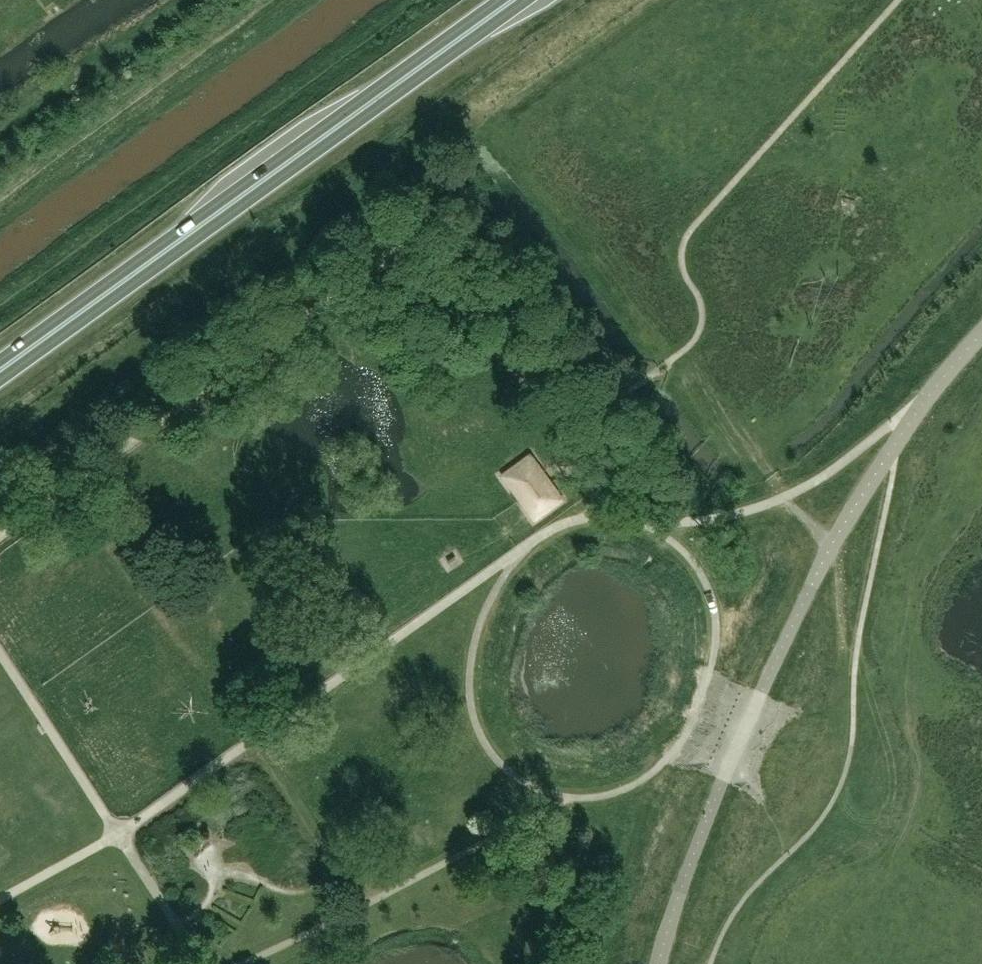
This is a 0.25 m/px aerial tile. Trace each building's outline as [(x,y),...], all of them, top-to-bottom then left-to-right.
[(533,464),(516,477),(536,507),(555,493),(533,464)]
